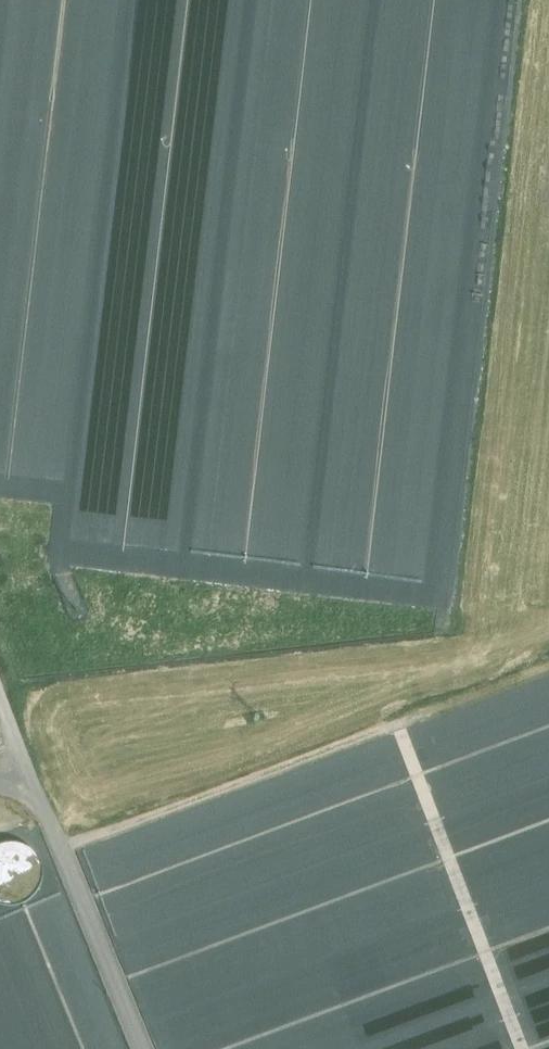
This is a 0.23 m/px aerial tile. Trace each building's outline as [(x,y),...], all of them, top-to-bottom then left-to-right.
[(38,878),(38,844),(0,843),(0,878),(38,878)]
